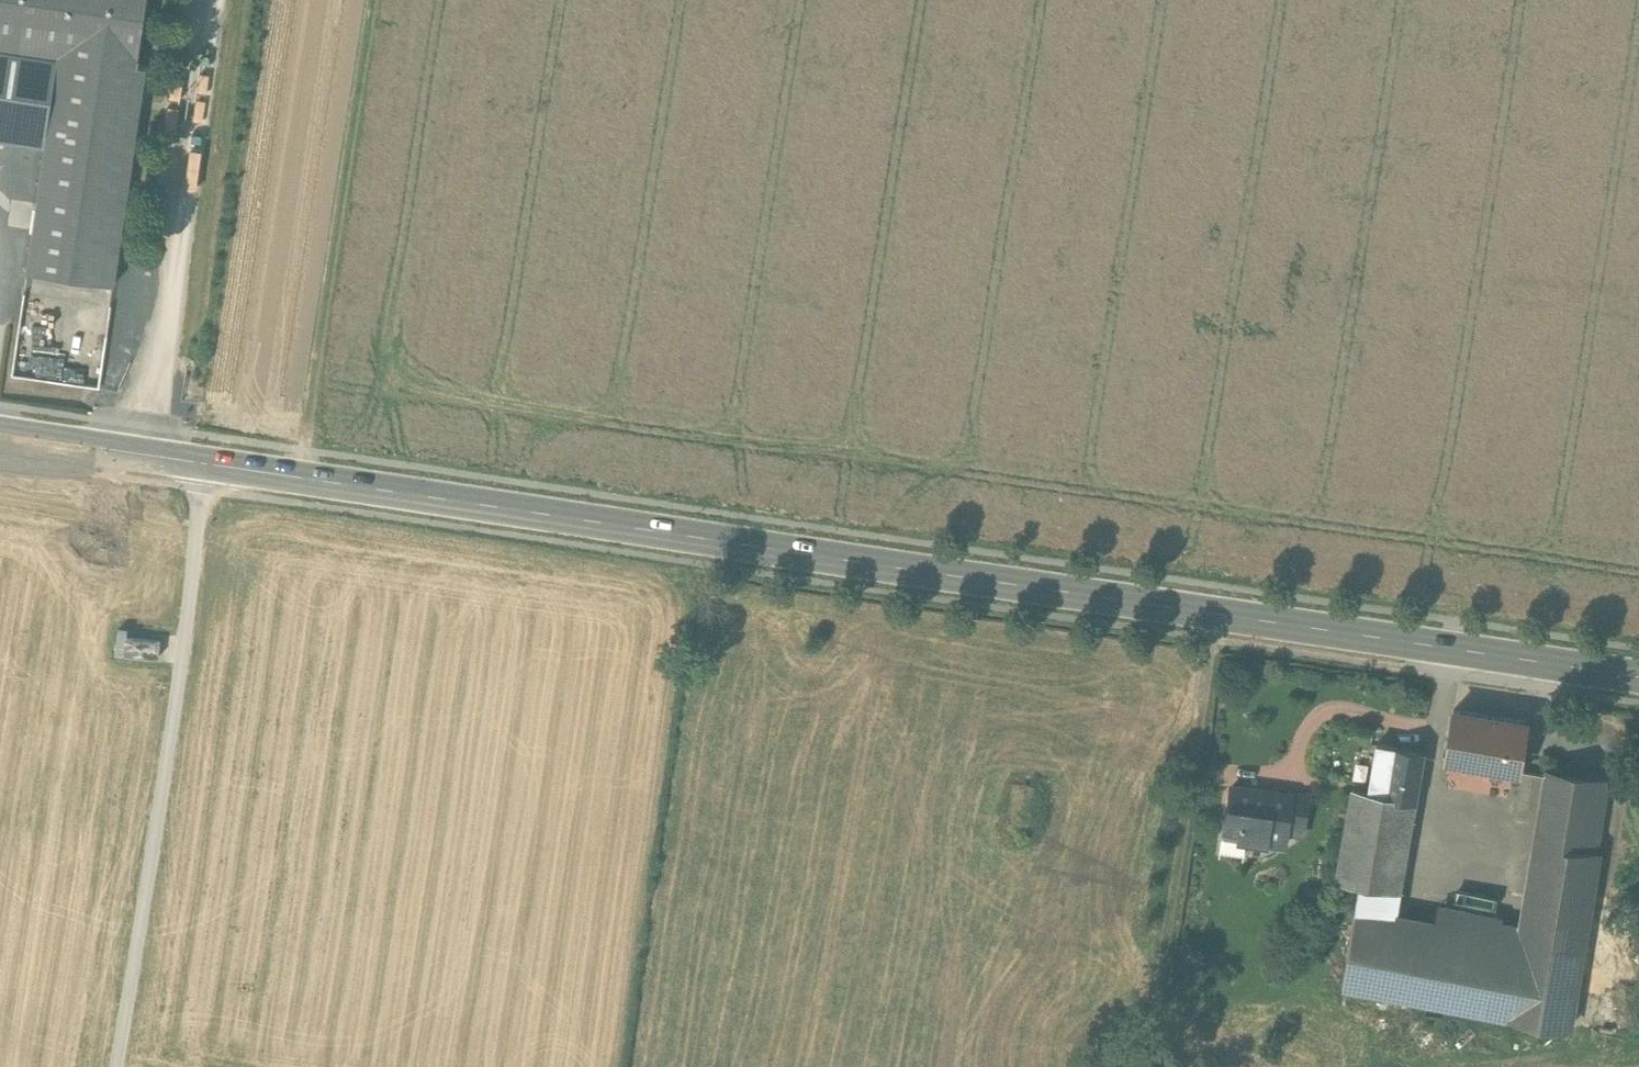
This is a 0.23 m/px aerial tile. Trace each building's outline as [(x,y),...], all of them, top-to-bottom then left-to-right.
[(48,133),(28,272),(114,284),(145,67),(136,66),(145,0),(0,0),(0,126),(48,133)] [(127,631),(118,630),(115,652),(159,657),(160,641),(127,638),(127,631)] [(1526,722),(1454,711),(1446,759),(1519,770),(1526,722)] [(1369,792),(1414,800),(1422,753),(1394,747),(1377,744),(1369,792)] [(1598,850),(1589,849),(1600,780),(1547,772),(1525,924),(1512,1018),(1568,1028),(1598,850)] [(1292,797),(1231,788),(1223,838),(1246,842),(1267,845),(1269,837),(1286,840),(1287,833),(1292,798),(1292,797)] [(1358,885),(1398,891),(1414,800),(1369,792),(1353,789),(1337,881),(1358,885)] [(1292,798),(1287,833),(1302,835),(1307,800),(1292,798)] [(1243,857),(1246,842),(1223,838),(1222,838),(1219,853),(1243,857)] [(1353,916),(1392,924),(1395,910),(1398,891),(1358,885),(1353,916)] [(1343,988),(1512,1018),(1525,924),(1438,908),(1436,918),(1395,910),(1392,924),(1353,916),(1343,988)]
